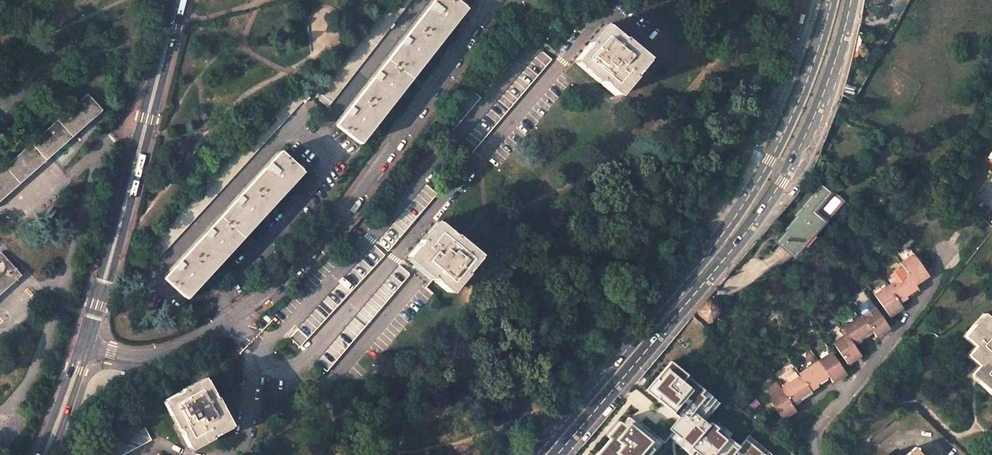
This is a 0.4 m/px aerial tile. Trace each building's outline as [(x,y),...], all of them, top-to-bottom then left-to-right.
[(316,97),(328,107),(412,0),(392,0),(316,97)] [(455,0),(435,0),(336,126),(358,143),(375,121),(464,7),(455,0)] [(590,43),(576,60),(599,80),(598,81),(615,96),(630,78),(632,79),(646,62),(638,56),(623,43),(624,42),(607,27),(592,44),(590,43)] [(541,50),(458,148),(468,157),(553,61),(541,50)] [(121,87),(110,74),(90,92),(101,105),(121,87)] [(310,98),(300,89),(295,94),(303,101),(305,103),(310,98)] [(470,89),(436,129),(446,138),(480,98),(470,89)] [(295,94),(291,90),(149,246),(156,253),(160,256),(303,101),(295,94)] [(88,94),(0,172),(0,202),(103,111),(88,94)] [(301,170),(281,152),(165,279),(184,297),(301,170)] [(786,239),(782,244),(795,255),(841,202),(821,184),(794,215),(796,217),(785,230),(786,232),(782,236),(786,239)] [(426,185),(377,242),(388,251),(437,194),(426,185)] [(422,240),(408,256),(431,276),(430,278),(432,279),(447,292),(463,274),(464,276),(478,259),(455,239),(456,238),(439,223),(424,241),(422,240)] [(782,236),(778,241),(782,244),(786,239),(782,236)] [(374,245),(298,328),(308,338),(385,255),(374,245)] [(0,252),(0,295),(22,275),(0,252)] [(928,275),(913,253),(899,263),(905,271),(914,284),(928,275)] [(399,265),(316,363),(327,372),(410,274),(399,265)] [(914,284),(905,271),(886,285),(896,299),(915,286),(914,284)] [(896,299),(886,285),(885,285),(873,294),(887,315),(900,306),(896,299)] [(710,294),(706,299),(720,311),(724,306),(710,294)] [(694,313),(708,325),(720,311),(706,299),(694,313)] [(887,327),(874,306),(861,315),(870,329),(874,336),(887,327)] [(983,314),(963,336),(974,346),(966,355),(977,366),(969,374),(991,395),(991,394),(991,322),(983,314)] [(851,342),(870,329),(861,315),(841,327),(841,328),(845,333),(845,334),(851,342)] [(308,338),(298,328),(288,338),(293,343),(294,342),(300,347),(308,338)] [(832,342),(845,361),(858,353),(851,342),(845,334),(845,333),(832,342)] [(844,373),(831,352),(818,360),(827,374),(829,377),(831,381),(843,373),(844,373)] [(817,360),(798,373),(797,373),(799,375),(808,390),(809,389),(829,377),(827,374),(818,360),(817,360)] [(652,388),(701,427),(682,450),(688,454),(779,454),(750,432),(741,443),(710,419),(724,401),(674,361),(652,388)] [(790,402),(808,390),(799,375),(780,388),(790,402)] [(185,389),(165,399),(179,426),(178,427),(188,447),(209,436),(210,438),(229,428),(215,401),(217,400),(206,380),(186,391),(185,389)] [(767,398),(781,419),(795,410),(790,402),(780,388),(767,398)] [(28,421),(15,410),(0,427),(0,439),(6,444),(28,421)] [(598,454),(599,454),(652,454),(665,440),(632,411),(625,419),(623,417),(610,432),(614,435),(598,454)] [(92,454),(123,454),(151,440),(145,427),(92,454)]
